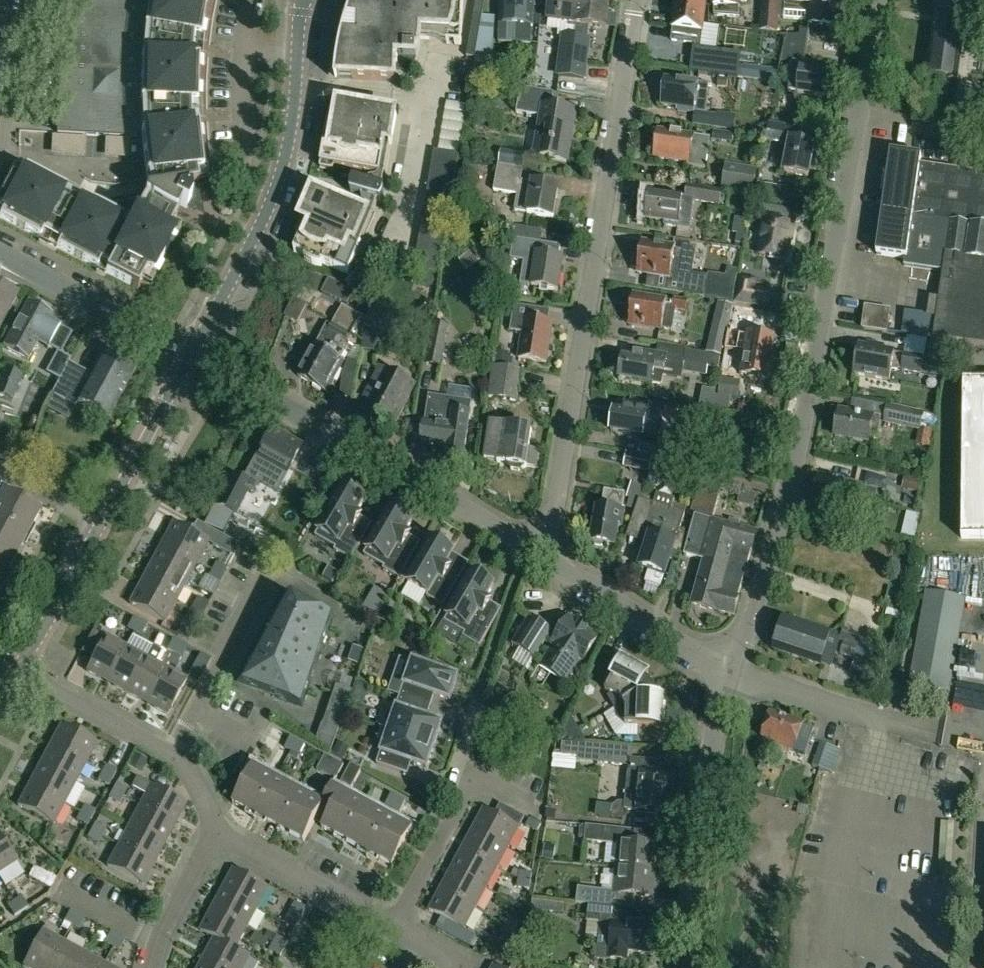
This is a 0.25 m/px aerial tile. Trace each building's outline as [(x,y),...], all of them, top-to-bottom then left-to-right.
[(25,169),(22,175),(13,170),(0,194),(0,212),(2,213),(0,217),(0,220),(39,241),(42,234),(60,243),(56,250),(96,271),(100,264),(108,269),(105,275),(137,292),(146,275),(152,279),(173,238),(167,235),(177,216),(175,215),(180,206),(193,213),(201,207),(195,174),(190,128),(189,107),(191,61),(193,40),(200,0),(64,0),(56,135),(136,139),(136,135),(141,135),(146,180),(149,193),(144,193),(144,200),(131,225),(25,169)] [(421,46),(421,41),(430,41),(430,33),(462,34),(463,0),(357,0),(356,2),(345,34),(343,45),(340,63),(338,72),(337,80),(396,83),(396,67),(413,72),(416,64),(419,55),(421,46)] [(534,0),(500,0),(499,25),(532,27),(534,0)] [(576,25),(577,13),(579,0),(551,0),(548,22),(576,25)] [(576,25),(574,39),(576,39),(575,50),(562,48),(559,76),(569,77),(584,79),(589,41),(581,39),(582,26),(605,29),(609,0),(579,0),(577,13),(576,25)] [(700,46),(705,0),(675,0),(672,29),(673,29),(671,42),(700,46)] [(739,3),(747,2),(747,0),(713,0),(713,7),(714,16),(738,18),(738,7),(739,7),(739,3)] [(760,32),(777,33),(779,1),(772,0),(762,0),(760,32)] [(783,20),(783,24),(794,25),(795,17),(793,17),(793,13),(808,14),(809,14),(809,10),(810,0),(785,0),(783,20)] [(809,10),(809,14),(808,14),(807,25),(841,28),(843,0),(810,0),(809,10)] [(971,0),(936,0),(934,15),(925,77),(957,82),(966,20),(968,20),(971,4),(971,0)] [(484,6),(475,4),(473,15),(482,16),(484,6)] [(968,20),(979,21),(981,5),(971,4),(968,20)] [(482,16),(473,15),(472,25),(480,27),(482,16)] [(480,27),(472,25),(470,36),(479,37),(480,27)] [(809,31),(799,30),(798,36),(789,35),(787,40),(808,43),(809,31)] [(477,48),(479,37),(470,36),(468,46),(477,48)] [(576,39),(574,39),(563,37),(562,48),(575,50),(576,39)] [(477,48),(468,46),(466,57),(475,58),(477,48)] [(717,56),(694,52),(691,74),(714,77),(717,56)] [(829,81),(831,72),(813,70),(813,66),(802,64),(802,65),(792,64),(788,93),(797,94),(797,95),(827,99),(831,95),(833,85),(829,81)] [(777,72),(742,67),(741,79),(776,84),(777,72)] [(662,103),(661,107),(677,109),(677,112),(693,114),(693,113),(705,114),(707,97),(706,97),(708,86),(665,80),(663,91),(659,93),(658,100),(662,103)] [(495,92),(514,95),(515,86),(497,83),(495,92)] [(575,112),(546,107),(548,93),(520,88),(516,114),(542,118),(535,157),(566,163),(575,112)] [(470,95),(468,105),(481,107),(483,97),(470,95)] [(391,148),(397,115),(368,110),(369,108),(368,107),(365,106),(362,105),(360,104),(354,104),(350,104),(350,107),(337,105),(334,122),(328,121),(320,170),(333,172),(334,169),(380,177),(386,147),(391,148)] [(733,133),(735,118),(716,115),(716,118),(694,115),(693,127),(733,133)] [(808,178),(814,146),(812,145),(814,139),(806,137),(807,133),(769,126),(766,142),(789,146),(784,173),(808,178)] [(655,152),(654,160),(688,165),(687,167),(705,170),(709,148),(703,148),(705,139),(693,137),(658,131),(657,140),(653,141),(652,149),(655,152)] [(459,156),(434,152),(432,164),(457,168),(459,156)] [(891,154),(887,177),(890,178),(887,197),(885,197),(876,257),(904,261),(903,268),(943,273),(933,340),(983,347),(983,175),(920,166),(921,158),(891,154)] [(455,180),(457,168),(432,164),(430,176),(455,180)] [(758,169),(726,164),(722,191),(754,196),(758,169)] [(498,166),(494,192),(518,196),(515,212),(527,214),(527,215),(553,219),(558,188),(533,183),(532,184),(521,182),(523,171),(498,166)] [(455,180),(430,176),(428,188),(453,192),(455,180)] [(384,200),(385,193),(355,184),(352,190),(351,196),(382,205),(384,200)] [(786,190),(757,185),(755,197),(783,202),(786,190)] [(718,207),(721,192),(688,186),(688,187),(685,201),(718,207)] [(451,204),(453,192),(428,188),(426,200),(451,204)] [(362,248),(356,245),(369,216),(326,198),(327,195),(314,189),(294,235),(300,238),(294,253),(305,258),(304,261),(309,265),(312,266),(314,267),(317,268),(322,268),(323,266),(349,277),(362,248)] [(646,212),(645,221),(665,223),(664,227),(677,229),(689,231),(691,217),(679,215),(681,199),(649,195),(644,198),(643,207),(646,212)] [(449,216),(451,204),(426,200),(424,212),(449,216)] [(447,228),(449,216),(424,212),(422,224),(447,228)] [(780,217),(763,214),(760,233),(763,233),(758,257),(786,262),(789,243),(791,243),(794,228),(778,225),(780,217)] [(422,224),(420,235),(445,239),(447,228),(422,224)] [(418,247),(443,251),(445,239),(420,235),(418,247)] [(536,263),(533,285),(532,287),(557,291),(563,260),(538,256),(540,244),(514,240),(510,259),(536,263)] [(634,270),(637,271),(637,273),(670,278),(673,258),(680,259),(681,257),(694,259),(696,248),(682,246),(681,251),(674,250),(674,249),(641,244),(639,258),(635,257),(634,270)] [(418,247),(416,259),(441,263),(443,251),(418,247)] [(414,271),(439,275),(441,263),(416,259),(414,271)] [(433,277),(429,274),(424,275),(421,280),(422,285),(427,288),(432,286),(434,282),(433,277)] [(739,277),(735,301),(767,307),(770,290),(756,288),(757,279),(739,277)] [(322,293),(365,313),(368,298),(328,279),(322,293)] [(17,298),(0,288),(0,329),(17,298)] [(625,323),(628,323),(628,325),(661,331),(664,312),(672,313),(672,311),(685,313),(687,303),(674,300),(673,305),(666,304),(666,303),(633,297),(631,311),(627,310),(625,323)] [(46,348),(58,327),(47,321),(50,316),(25,303),(1,349),(25,362),(36,343),(46,348)] [(912,306),(907,347),(929,349),(934,308),(912,306)] [(301,364),(304,366),(297,377),(310,385),(341,330),(350,335),(360,317),(342,308),(324,340),(320,338),(314,348),(314,347),(310,354),(307,353),(301,364)] [(862,330),(887,333),(889,312),(865,309),(862,330)] [(522,334),(518,359),(546,363),(552,324),(525,320),(512,318),(510,332),(522,334)] [(440,367),(449,326),(435,323),(426,364),(440,367)] [(374,351),(377,326),(365,325),(362,350),(374,351)] [(324,392),(331,380),(334,382),(340,371),(337,369),(341,362),(340,362),(345,352),(349,345),(345,343),(350,335),(341,330),(310,385),(324,392)] [(713,331),(708,355),(722,358),(723,351),(727,334),(713,331)] [(769,364),(771,365),(773,356),(771,355),(774,340),(746,335),(739,375),(767,380),(769,364)] [(928,360),(952,364),(955,347),(931,343),(928,360)] [(889,382),(891,369),(920,374),(923,359),(882,351),(882,348),(866,345),(865,348),(858,347),(853,375),(889,382)] [(135,369),(104,352),(91,375),(69,364),(52,395),(75,408),(77,404),(108,420),(135,369)] [(632,362),(622,360),(619,379),(652,385),(652,384),(661,385),(662,377),(680,380),(682,373),(706,377),(708,369),(717,370),(719,358),(685,353),(683,363),(665,360),(665,361),(656,359),(656,356),(634,352),(632,362)] [(348,363),(346,376),(354,378),(357,364),(348,363)] [(379,367),(364,397),(373,402),(366,415),(369,416),(369,420),(375,423),(379,421),(393,428),(415,386),(379,367)] [(22,376),(19,375),(20,374),(4,368),(3,371),(4,371),(0,382),(0,398),(12,402),(22,376)] [(489,398),(517,402),(521,372),(494,368),(493,368),(489,398)] [(456,375),(453,392),(480,397),(483,380),(456,375)] [(740,384),(720,380),(717,396),(737,399),(740,384)] [(963,383),(962,540),(983,540),(983,383),(963,383)] [(447,447),(445,456),(463,459),(472,402),(430,396),(425,425),(424,425),(421,444),(447,447)] [(613,416),(609,415),(607,429),(611,430),(611,432),(643,437),(643,436),(652,438),(656,413),(647,412),(648,408),(624,404),(623,415),(614,413),(613,416)] [(928,405),(925,418),(940,422),(944,409),(928,405)] [(884,423),(919,431),(923,415),(888,407),(884,423)] [(877,437),(881,418),(839,411),(835,437),(868,443),(869,435),(877,437)] [(511,470),(520,472),(525,468),(526,468),(526,467),(535,468),(537,454),(528,452),(532,431),(490,424),(484,459),(497,461),(496,463),(507,464),(506,465),(507,465),(511,470)] [(286,474),(300,448),(271,432),(256,458),(257,458),(252,467),(269,476),(274,468),(286,474)] [(695,446),(661,439),(658,456),(698,464),(702,441),(696,439),(695,446)] [(627,453),(624,468),(649,473),(652,458),(627,453)] [(677,463),(660,459),(658,470),(675,474),(677,463)] [(680,475),(697,479),(699,469),(682,465),(680,475)] [(250,485),(231,476),(206,525),(241,542),(265,494),(250,487),(250,485)] [(813,506),(812,508),(831,513),(831,514),(870,524),(878,491),(820,477),(816,494),(813,496),(811,503),(813,506)] [(629,499),(627,507),(634,509),(642,486),(631,483),(626,498),(629,499)] [(357,522),(361,517),(356,514),(364,501),(342,489),(314,536),(335,548),(333,551),(351,561),(369,529),(357,522)] [(691,605),(715,612),(733,616),(738,599),(737,599),(750,552),(751,552),(756,534),(737,528),(738,524),(730,522),(729,526),(712,521),(719,496),(697,490),(690,517),(694,518),(683,556),(703,561),(691,605)] [(604,544),(613,545),(615,546),(619,526),(622,526),(624,513),(622,512),(625,494),(605,491),(601,509),(596,508),(590,541),(593,542),(595,545),(602,546),(604,544)] [(39,512),(2,492),(0,496),(0,585),(39,512)] [(639,568),(664,576),(672,552),(680,555),(684,536),(678,534),(686,509),(672,504),(674,498),(657,493),(653,505),(638,500),(630,524),(644,529),(643,534),(649,536),(639,568)] [(390,508),(363,555),(383,567),(382,569),(399,579),(418,548),(406,541),(409,535),(405,533),(412,520),(390,508)] [(207,542),(172,522),(160,544),(196,563),(207,542)] [(232,557),(239,546),(217,534),(211,545),(232,557)] [(431,540),(407,583),(427,595),(426,597),(443,607),(458,581),(447,574),(450,568),(446,566),(453,553),(431,540)] [(150,564),(185,583),(196,563),(160,544),(150,564)] [(215,563),(211,570),(222,576),(226,569),(215,563)] [(175,603),(185,583),(150,564),(139,584),(175,603)] [(222,576),(211,570),(207,577),(218,583),(222,576)] [(983,572),(974,572),(975,613),(983,612),(983,575),(983,572)] [(493,587),(471,574),(444,622),(464,634),(462,638),(479,648),(498,614),(487,608),(490,602),(486,600),(493,587)] [(128,604),(164,624),(175,603),(139,584),(128,604)] [(288,587),(236,682),(298,706),(333,613),(288,587)] [(949,693),(965,599),(925,592),(909,686),(949,693)] [(361,613),(375,621),(382,609),(368,600),(361,613)] [(194,603),(190,611),(201,616),(205,609),(194,603)] [(201,616),(190,611),(186,618),(197,624),(201,616)] [(513,645),(520,650),(513,661),(526,669),(534,658),(535,659),(552,631),(530,617),(513,645)] [(126,628),(133,632),(138,621),(132,618),(126,628)] [(582,661),(584,663),(600,638),(570,618),(538,666),(566,685),(582,661)] [(838,642),(839,639),(830,635),(831,633),(784,618),(773,651),(819,666),(820,664),(830,667),(838,642)] [(146,626),(138,621),(133,632),(140,636),(146,626)] [(175,635),(188,642),(195,631),(181,623),(175,635)] [(839,639),(838,642),(843,643),(839,655),(853,659),(859,640),(860,637),(842,631),(839,639)] [(85,672),(106,683),(125,647),(104,636),(85,672)] [(166,650),(173,654),(179,643),(172,639),(166,650)] [(859,640),(853,659),(868,664),(875,644),(859,640)] [(186,647),(179,643),(173,654),(167,664),(174,668),(186,647)] [(106,683),(126,694),(145,658),(125,647),(106,683)] [(146,659),(145,658),(126,694),(146,705),(165,669),(155,663),(161,652),(152,647),(146,659)] [(210,660),(199,654),(188,675),(199,681),(210,660)] [(389,693),(399,696),(399,697),(426,706),(430,694),(449,700),(456,678),(400,659),(389,693)] [(646,683),(644,681),(648,674),(621,660),(604,692),(610,695),(608,698),(614,709),(652,687),(651,686),(650,687),(648,685),(646,683)] [(186,680),(165,669),(146,705),(167,716),(186,680)] [(316,741),(331,752),(352,691),(335,686),(316,741)] [(351,702),(362,705),(367,690),(356,687),(351,702)] [(661,698),(653,697),(653,694),(652,691),(651,688),(652,688),(652,687),(614,709),(620,719),(624,720),(624,726),(660,728),(661,698)] [(390,732),(433,746),(440,725),(422,718),(426,706),(399,697),(395,709),(397,710),(390,732)] [(786,754),(788,750),(793,752),(797,740),(808,744),(813,729),(802,726),(802,724),(769,712),(761,738),(776,743),(774,750),(786,754)] [(565,732),(567,736),(579,729),(572,716),(565,732)] [(60,725),(49,746),(85,765),(96,744),(60,725)] [(570,741),(587,742),(579,729),(567,736),(570,741)] [(383,752),(380,751),(376,765),(403,774),(407,762),(426,768),(433,746),(390,732),(383,752)] [(298,741),(291,737),(285,748),(292,752),(298,741)] [(305,745),(298,741),(292,752),(299,755),(305,745)] [(607,746),(563,742),(561,756),(575,758),(575,761),(605,763),(629,766),(624,810),(636,811),(636,813),(668,816),(670,795),(672,795),(674,777),(660,775),(663,749),(630,749),(607,746)] [(820,744),(812,767),(824,770),(824,769),(835,773),(842,751),(820,744)] [(74,785),(85,765),(49,746),(38,766),(74,785)] [(530,747),(528,757),(541,759),(542,750),(530,747)] [(324,756),(316,771),(335,781),(343,766),(324,756)] [(340,783),(351,789),(361,770),(350,764),(340,783)] [(38,766),(28,787),(63,806),(74,785),(38,766)] [(116,772),(105,766),(101,774),(112,779),(116,772)] [(322,804),(252,767),(232,804),(303,842),(317,817),(325,821),(321,829),(392,867),(412,830),(332,786),(322,804)] [(101,774),(97,781),(108,786),(112,779),(101,774)] [(185,805),(135,778),(130,788),(144,795),(139,806),(174,825),(185,805)] [(126,791),(115,785),(112,792),(122,798),(126,791)] [(52,826),(63,806),(28,787),(17,807),(52,826)] [(108,799),(119,805),(122,798),(112,792),(108,799)] [(385,805),(399,813),(405,802),(391,794),(385,805)] [(494,815),(483,809),(472,830),(508,849),(524,817),(500,804),(494,815)] [(94,812),(84,806),(80,814),(91,819),(94,812)] [(163,846),(174,825),(139,806),(128,827),(163,846)] [(91,819),(80,814),(76,821),(87,827),(91,819)] [(105,831),(94,825),(90,832),(101,838),(105,831)] [(584,842),(600,843),(600,844),(612,845),(614,829),(586,826),(586,827),(580,827),(579,838),(584,839),(584,842)] [(128,827),(117,847),(153,866),(163,846),(128,827)] [(508,849),(472,830),(461,850),(497,869),(508,849)] [(86,839),(97,845),(101,838),(90,832),(86,839)] [(0,839),(0,873),(16,863),(0,839)] [(657,846),(617,843),(615,868),(655,872),(655,870),(659,868),(660,858),(656,855),(657,846)] [(106,868),(142,887),(153,866),(117,847),(106,868)] [(497,869),(461,850),(450,870),(486,889),(497,869)] [(50,890),(56,880),(33,868),(28,878),(50,890)] [(615,868),(613,894),(653,898),(653,889),(658,887),(658,877),(655,874),(655,872),(615,868)] [(269,889),(233,870),(222,890),(258,909),(269,889)] [(486,889),(450,870),(439,891),(475,910),(486,889)] [(588,904),(588,906),(607,908),(608,892),(608,890),(578,887),(576,903),(588,904)] [(211,910),(247,930),(258,909),(222,890),(211,910)] [(428,911),(464,930),(475,910),(439,891),(428,911)] [(21,897),(14,902),(21,912),(28,908),(21,897)] [(541,911),(563,913),(564,904),(533,901),(531,915),(540,917),(541,911)] [(14,917),(21,912),(14,902),(7,906),(14,917)] [(295,903),(291,910),(302,916),(306,909),(295,903)] [(627,952),(657,955),(659,932),(644,930),(644,927),(630,926),(630,925),(622,925),(624,909),(607,908),(588,906),(587,921),(600,922),(597,949),(611,950),(610,960),(626,961),(627,952)] [(250,957),(236,949),(247,930),(211,910),(200,930),(250,957)] [(77,915),(69,911),(64,922),(71,926),(77,915)] [(84,919),(77,915),(71,926),(78,930),(84,919)] [(508,918),(504,925),(515,931),(519,924),(508,918)] [(515,931),(504,925),(500,932),(511,938),(515,931)] [(214,939),(203,958),(221,967),(244,967),(250,957),(200,930),(199,931),(214,939)] [(62,942),(41,931),(22,967),(24,967),(48,967),(62,942)] [(110,933),(104,944),(111,948),(117,937),(110,933)] [(124,941),(117,937),(111,948),(118,951),(124,941)] [(277,937),(273,944),(283,950),(287,942),(277,937)] [(48,967),(74,967),(82,953),(62,942),(48,967)] [(283,950),(273,944),(269,951),(279,957),(283,950)] [(102,964),(82,953),(74,967),(100,967),(102,964)] [(198,967),(221,967),(203,958),(198,967)]
